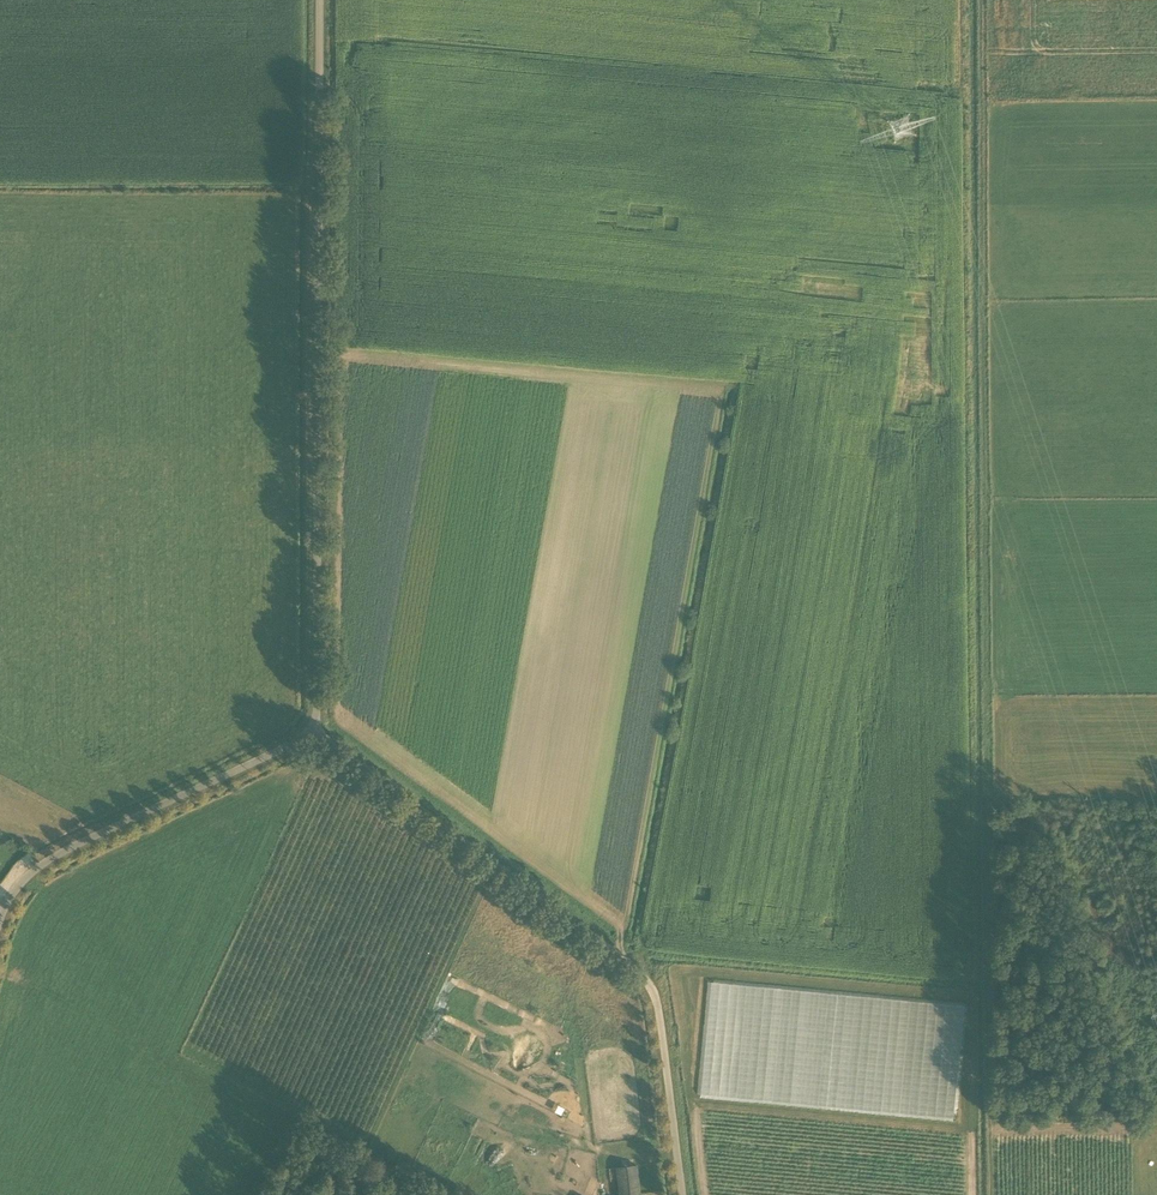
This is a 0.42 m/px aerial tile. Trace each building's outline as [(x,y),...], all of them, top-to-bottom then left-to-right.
[(619,1194),(640,1194),(636,1165),(615,1168),(619,1194)]
